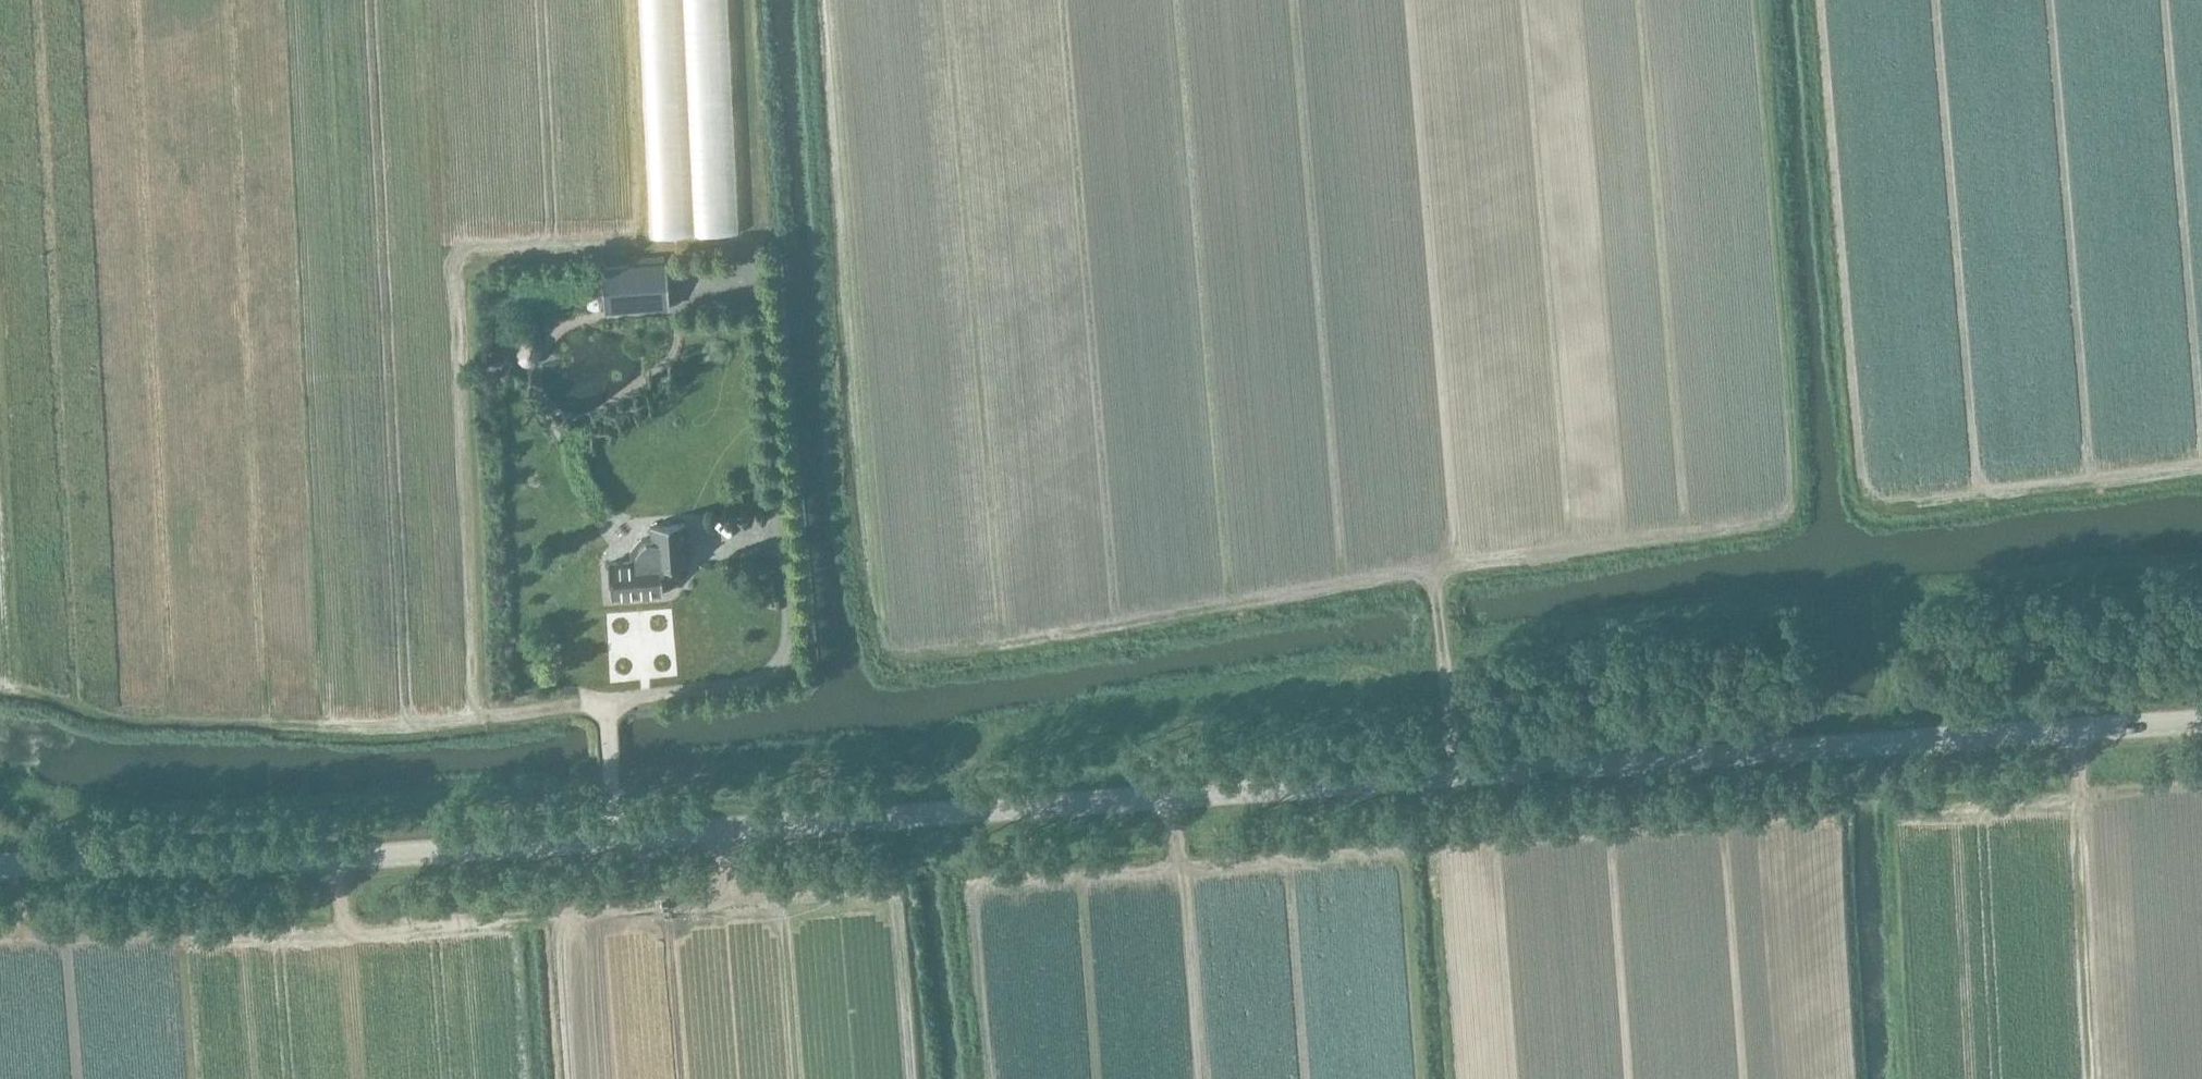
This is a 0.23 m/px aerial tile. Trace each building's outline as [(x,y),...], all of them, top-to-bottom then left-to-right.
[(601,268),(604,311),(670,307),(666,263),(601,268)] [(666,578),(673,570),(674,569),(674,568),(674,567),(673,566),(673,565),(688,564),(685,522),(650,525),(651,538),(641,539),(631,550),(632,561),(608,562),(611,597),(663,593),(662,578),(663,578),(664,579),(665,579),(666,578)]
